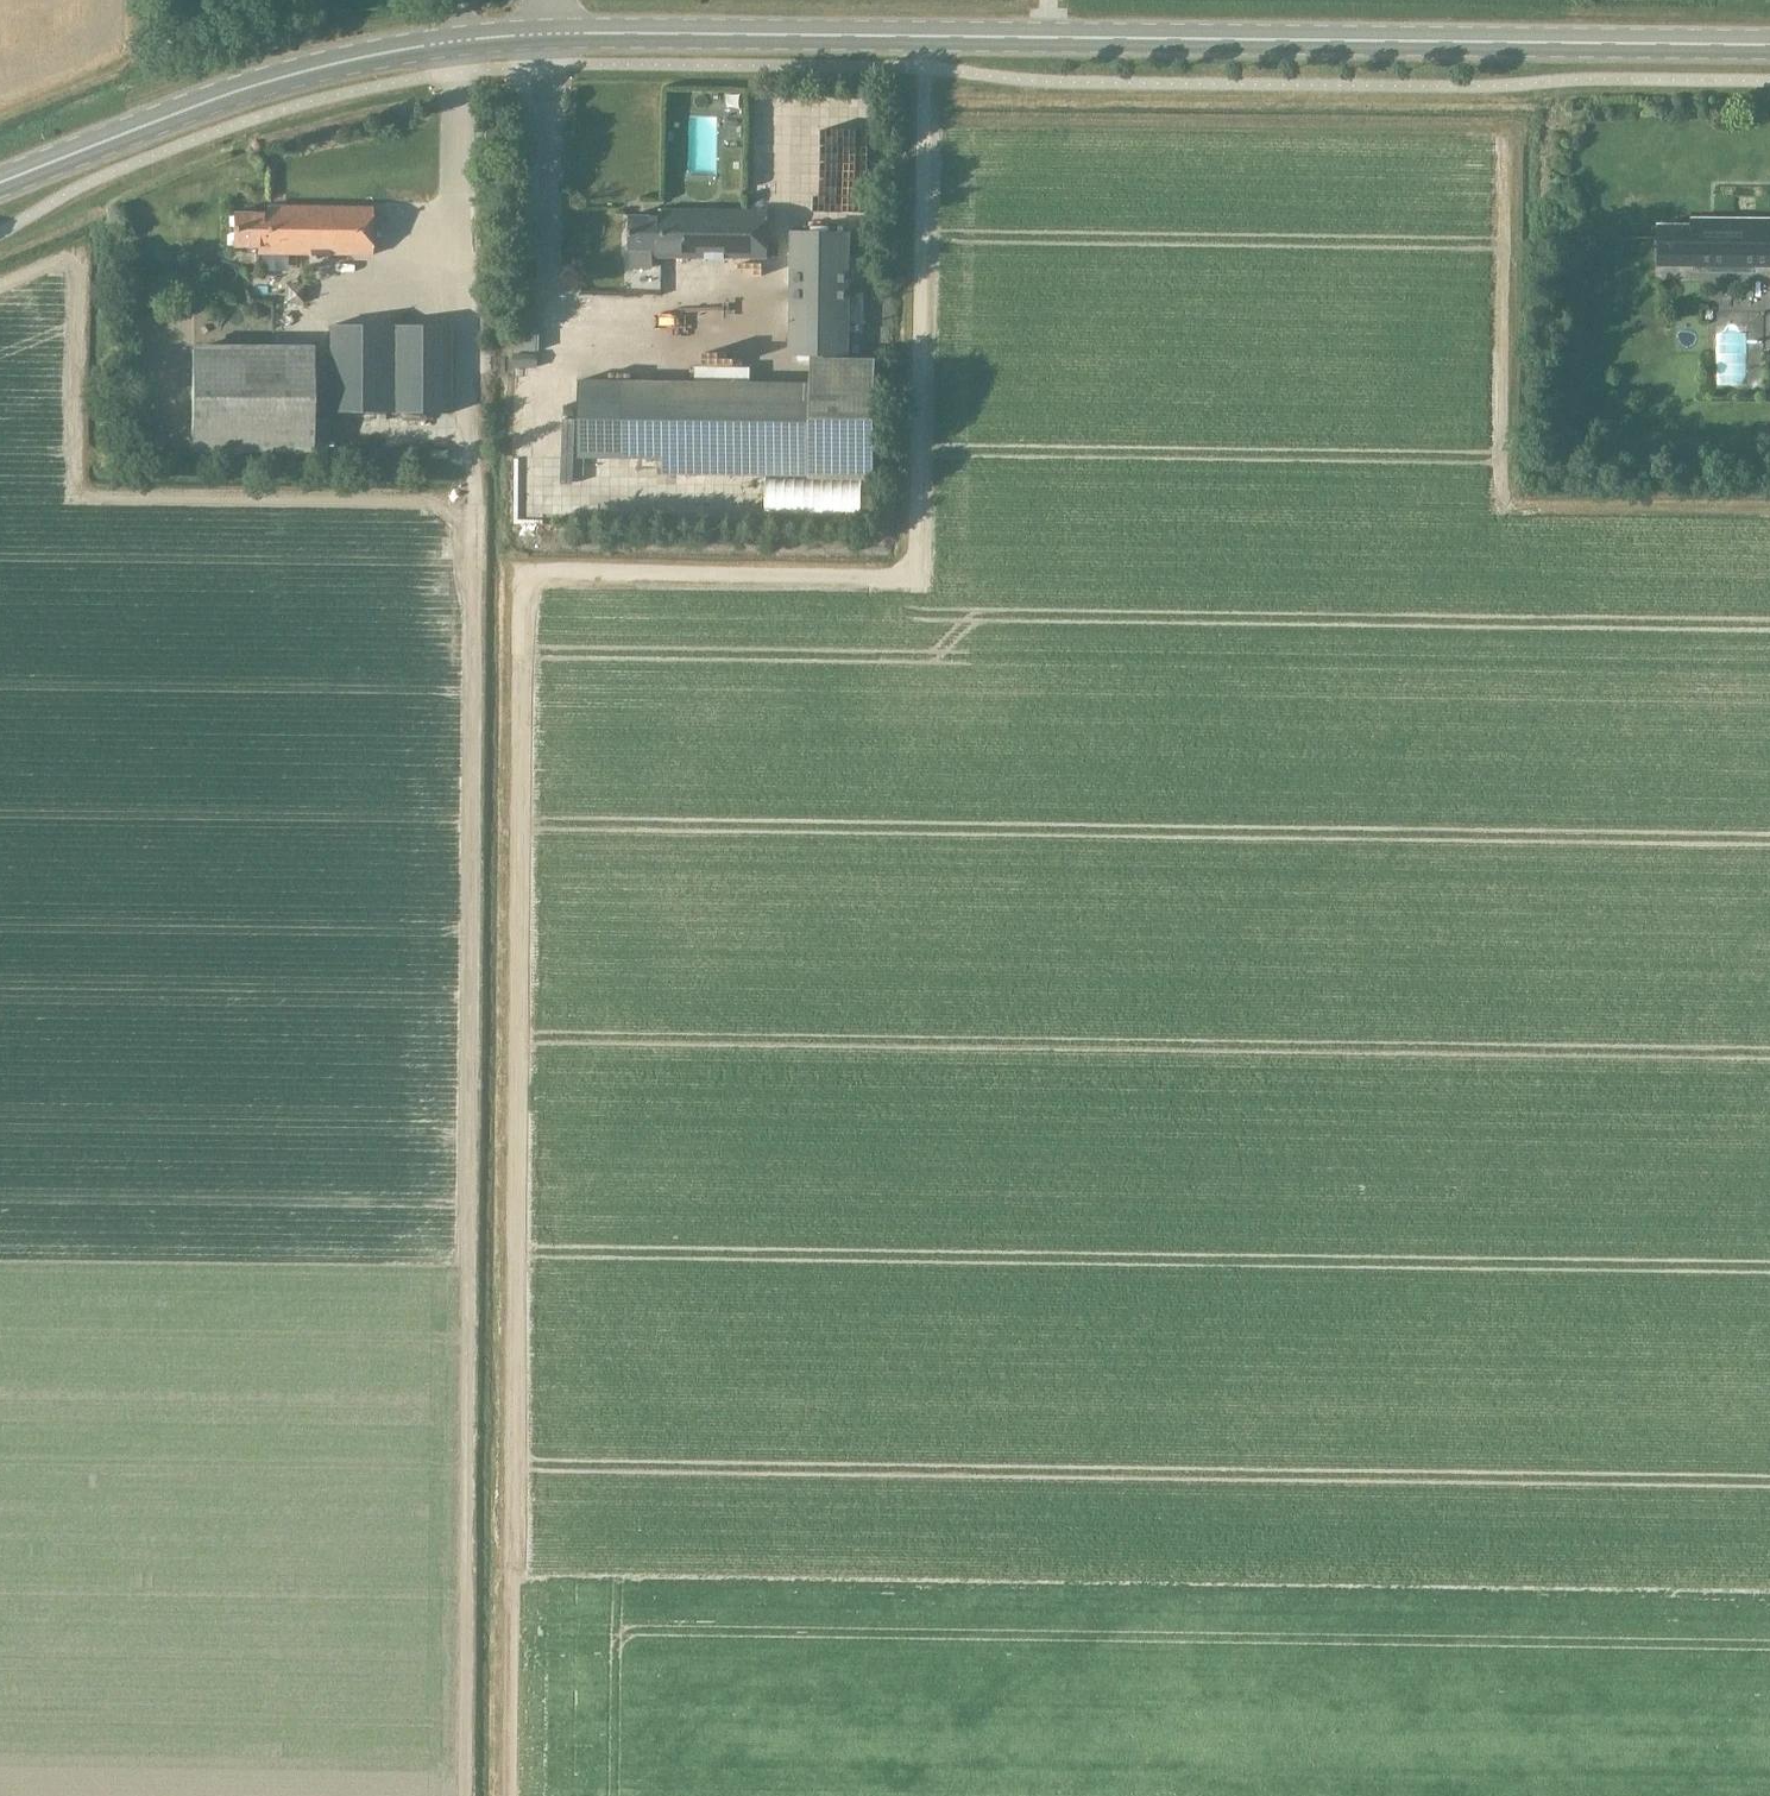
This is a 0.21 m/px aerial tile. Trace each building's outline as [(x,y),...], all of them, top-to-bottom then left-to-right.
[(372,255),(373,208),(267,206),(267,213),(234,213),(233,246),(258,247),(258,254),(372,255)] [(768,211),(663,210),(663,216),(629,216),(629,250),(653,250),(653,257),(768,258),(768,211)] [(1659,225),(1659,259),(1683,259),(1683,266),(1769,266),(1769,219),(1693,218),(1693,225),(1659,225)] [(850,357),(851,232),(790,231),(789,357),(850,357)] [(312,412),(450,412),(450,325),(329,324),(329,352),(313,352),(313,349),(191,349),(191,446),(312,446),(312,412)] [(1724,344),(1723,373),(1769,375),(1769,346),(1724,344)] [(666,471),(801,473),(875,474),(876,359),(811,358),(810,383),(625,381),(625,455),(666,456),(666,471)] [(625,455),(625,381),(583,380),(583,457),(625,457),(625,455)]
